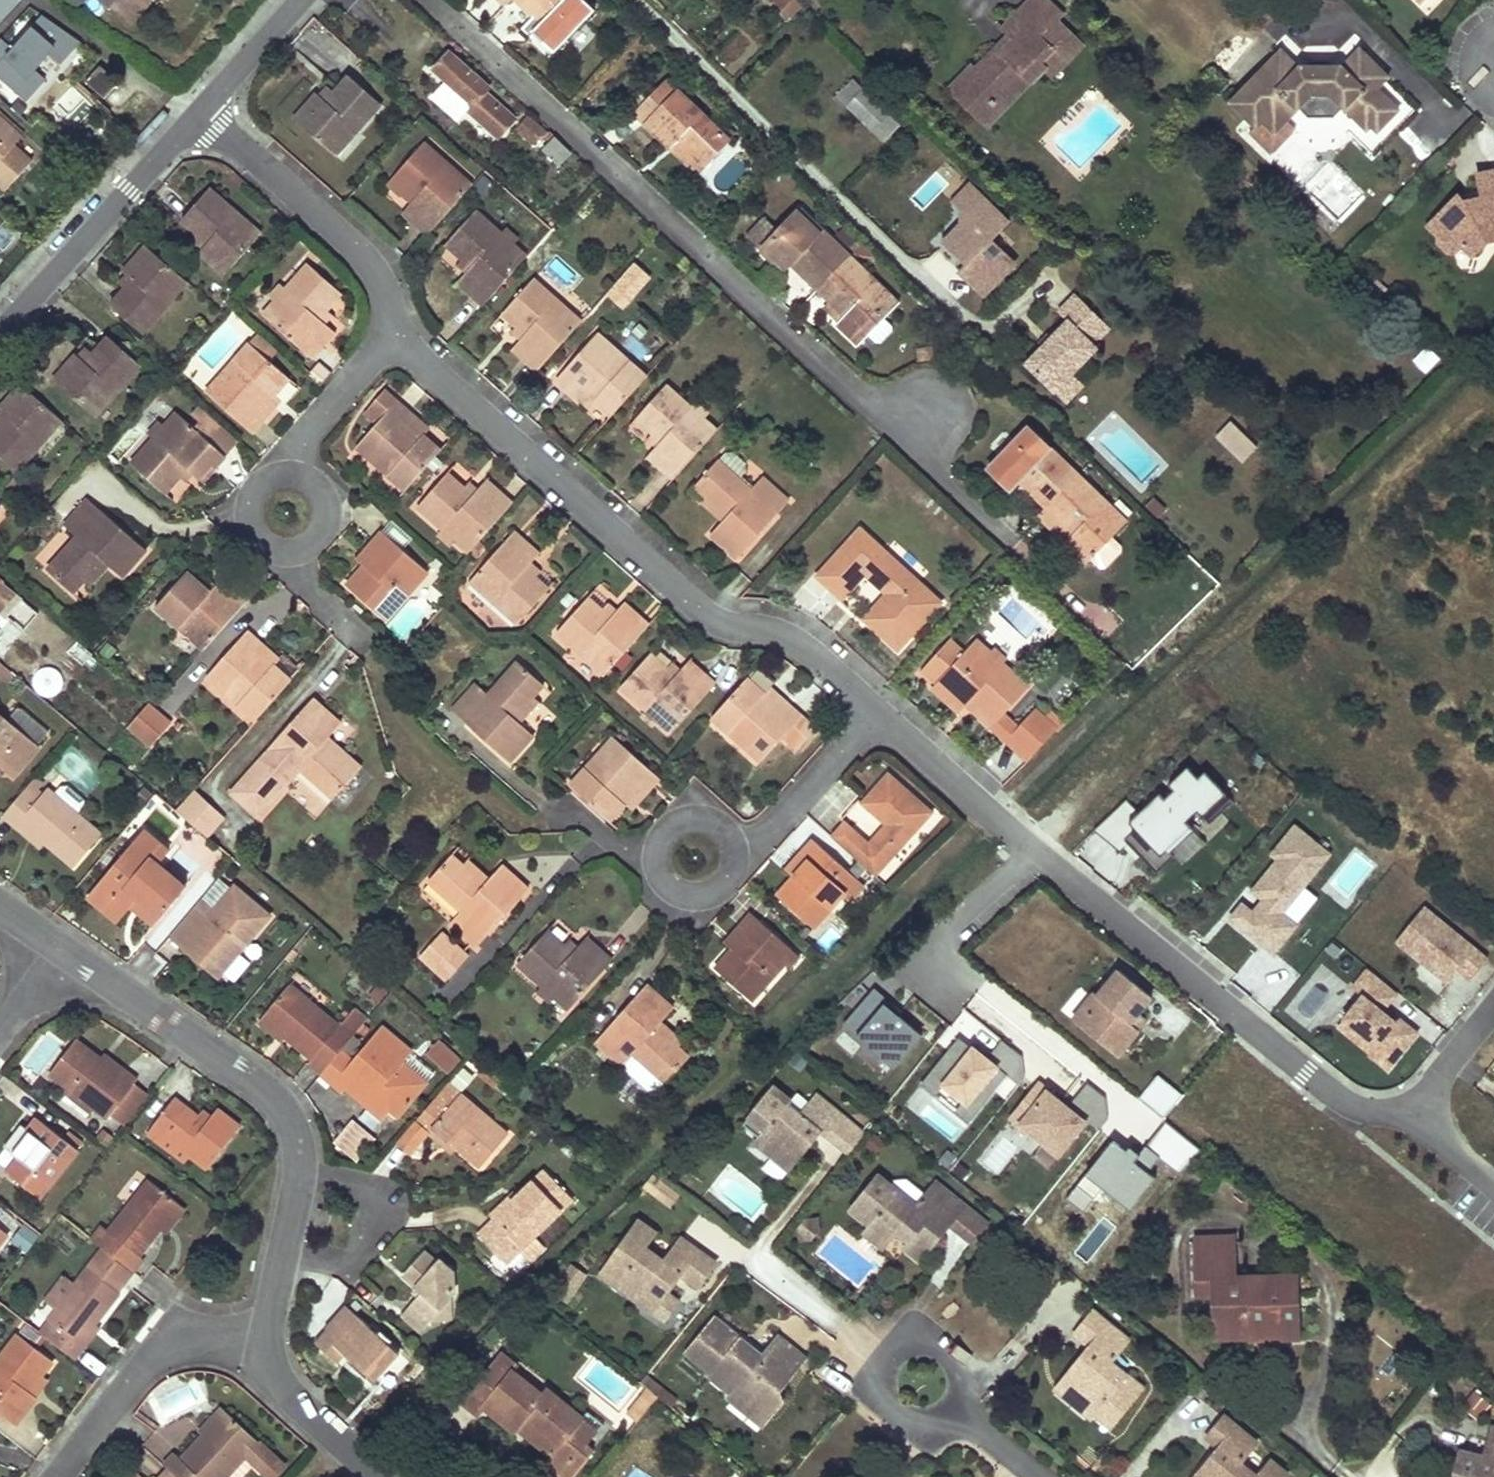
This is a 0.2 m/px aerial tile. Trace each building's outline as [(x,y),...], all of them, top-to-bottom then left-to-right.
[(12,0),(0,0),(0,17),(12,0)] [(152,0),(105,0),(130,24),(151,1),(152,0)] [(539,24),(531,32),(553,53),(593,11),(582,0),(515,0),(539,24)] [(798,0),(772,0),(791,17),(803,4),(798,0)] [(1037,15),(1026,5),(1002,29),(1011,38),(999,51),(995,47),(972,72),(977,77),(971,83),(964,90),(963,95),(966,100),(970,104),(974,109),(978,110),(984,108),(990,105),(995,106),(998,107),(1000,105),(1026,80),(1029,80),(1041,67),(1044,70),(1050,77),(1080,46),(1055,21),(1059,17),(1058,14),(1055,11),(1052,8),(1049,6),(1044,9),(1037,15)] [(0,42),(0,80),(25,103),(46,80),(35,70),(48,56),(58,65),(79,43),(42,16),(12,49),(2,40),(0,42)] [(1359,49),(1348,60),(1352,64),(1363,53),(1359,49)] [(491,88),(449,50),(431,69),(472,107),(469,111),(499,139),(517,119),(486,93),(491,88)] [(1280,50),(1276,54),(1286,65),(1291,61),(1280,50)] [(1340,65),(1335,65),(1333,63),(1327,71),(1312,71),(1306,65),(1305,66),(1299,66),(1298,67),(1291,61),(1286,65),(1276,54),(1228,103),(1255,128),(1261,122),(1273,134),(1297,109),(1307,118),(1332,118),(1342,108),(1365,131),(1369,127),(1385,110),(1363,89),(1381,70),(1363,53),(1352,64),(1348,60),(1341,67),(1340,65)] [(1329,59),(1311,59),(1306,65),(1312,71),(1327,71),(1333,63),(1329,59)] [(104,100),(119,82),(101,65),(85,83),(104,100)] [(965,66),(944,86),(985,127),(1028,84),(1032,82),(1044,70),(1041,67),(1029,80),(1026,80),(1000,105),(998,107),(995,106),(990,105),(984,108),(978,110),(974,109),(970,104),(966,100),(963,95),(964,90),(971,83),(977,77),(972,72),(965,66)] [(1387,77),(1381,70),(1363,89),(1385,110),(1369,127),(1376,133),(1398,110),(1376,89),(1387,77)] [(313,98),(303,108),(312,116),(300,128),(324,149),(346,125),(354,133),(377,105),(344,77),(330,95),(321,104),(314,99),(313,98)] [(729,141),(665,80),(632,114),(669,148),(675,140),(703,168),(729,141)] [(864,92),(853,80),(837,97),(849,107),(864,92)] [(864,92),(898,125),(907,117),(873,83),(864,92)] [(324,89),(314,99),(321,104),(330,95),(324,89)] [(864,92),(849,107),(883,141),(898,125),(864,92)] [(312,116),(303,108),(292,121),(300,128),(312,116)] [(13,145),(21,137),(0,118),(0,184),(6,189),(31,161),(13,145)] [(541,143),(548,137),(527,120),(514,133),(532,147),(538,141),(541,143)] [(346,125),(324,149),(332,157),(354,133),(346,125)] [(42,149),(24,133),(21,137),(13,145),(31,161),(42,149)] [(554,138),(542,152),(561,169),(574,156),(554,138)] [(467,186),(420,146),(389,180),(411,198),(405,205),(402,208),(415,219),(410,226),(422,238),(467,186)] [(1478,170),(1484,193),(1465,198),(1458,191),(1442,209),(1450,217),(1439,229),(1439,239),(1447,248),(1455,248),(1459,243),(1471,254),(1485,240),(1493,237),(1493,167),(1478,170)] [(389,180),(384,187),(405,205),(411,198),(389,180)] [(952,203),(960,211),(977,194),(968,185),(952,203)] [(236,211),(211,187),(182,219),(196,232),(204,239),(198,246),(195,250),(212,264),(219,256),(231,267),(254,241),(229,219),(236,211)] [(958,271),(982,295),(1012,264),(990,242),(1008,223),(977,194),(960,211),(961,224),(943,242),(965,264),(958,271)] [(402,208),(396,214),(410,226),(415,219),(402,208)] [(848,256),(799,209),(760,250),(782,272),(792,263),(817,289),(848,256)] [(1450,217),(1442,209),(1431,221),(1439,229),(1450,217)] [(261,234),(236,211),(229,219),(254,241),(261,234)] [(495,236),(470,213),(441,245),(458,260),(466,267),(459,275),(456,279),(469,290),(465,295),(478,306),(522,258),(507,245),(500,253),(489,243),(495,236)] [(743,238),(755,249),(775,230),(763,218),(743,238)] [(14,235),(1,225),(0,226),(0,248),(3,250),(14,235)] [(863,260),(870,252),(845,229),(838,237),(863,260)] [(495,236),(489,243),(500,253),(507,245),(511,241),(500,230),(495,236)] [(204,239),(196,232),(190,239),(198,246),(204,239)] [(149,246),(138,259),(147,265),(157,254),(149,246)] [(128,288),(112,305),(143,334),(168,308),(160,300),(183,277),(157,254),(147,265),(138,259),(127,272),(130,274),(136,278),(128,288)] [(219,256),(212,264),(224,275),(231,267),(219,256)] [(848,256),(817,289),(844,316),(837,324),(858,345),(865,338),(872,346),(879,345),(890,335),(890,328),(883,321),(898,304),(848,256)] [(266,297),(253,313),(307,359),(317,347),(313,345),(324,334),(319,331),(311,324),(319,316),(338,294),(299,260),(277,285),(282,291),(272,303),(266,297)] [(458,260),(451,268),(459,275),(466,267),(458,260)] [(650,279),(634,265),(608,294),(624,309),(650,279)] [(130,274),(122,282),(128,288),(136,278),(130,274)] [(183,277),(160,300),(168,308),(190,283),(183,277)] [(456,279),(448,288),(462,300),(465,295),(469,290),(456,279)] [(277,285),(271,280),(260,293),(266,297),(272,303),(282,291),(277,285)] [(576,322),(530,281),(500,315),(520,333),(514,339),(511,343),(526,355),(521,361),(532,371),(576,322)] [(1056,311),(1065,321),(1024,365),(1053,393),(1070,375),(1096,348),(1092,345),(1108,328),(1073,294),(1056,311)] [(520,333),(500,315),(495,320),(514,339),(520,333)] [(319,316),(311,324),(319,331),(326,323),(319,316)] [(324,334),(313,345),(317,347),(320,350),(330,338),(324,334)] [(641,377),(593,336),(552,381),(564,391),(570,385),(589,402),(606,416),(641,377)] [(75,375),(64,388),(89,411),(111,388),(118,394),(142,368),(110,339),(95,356),(87,364),(80,358),(78,356),(66,367),(75,375)] [(511,343),(506,348),(521,361),(526,355),(511,343)] [(244,344),(202,392),(248,434),(259,422),(253,416),(270,395),(284,379),(244,344)] [(1423,347),(1412,365),(1429,375),(1440,357),(1423,347)] [(922,348),(913,350),(915,360),(917,359),(918,367),(924,365),(923,358),(925,358),(922,348)] [(88,350),(80,358),(87,364),(95,356),(88,350)] [(317,367),(307,379),(319,390),(334,374),(324,365),(317,367)] [(66,367),(55,380),(64,388),(75,375),(66,367)] [(1070,375),(1053,393),(1064,403),(1081,386),(1070,375)] [(23,384),(12,396),(22,403),(32,392),(23,384)] [(589,402),(570,385),(564,391),(583,410),(589,402)] [(111,388),(89,411),(96,418),(118,394),(111,388)] [(687,412),(660,389),(631,422),(647,435),(656,442),(649,450),(646,454),(661,467),(657,470),(668,481),(711,431),(698,421),(692,426),(681,417),(687,412)] [(402,413),(379,390),(358,414),(371,424),(350,448),(400,493),(435,454),(415,436),(396,419),(402,413)] [(0,429),(0,455),(19,472),(43,445),(36,439),(58,416),(32,392),(22,403),(12,396),(2,409),(6,412),(11,416),(3,426),(0,429)] [(145,434),(121,460),(160,494),(175,476),(182,469),(190,476),(194,479),(205,466),(209,470),(234,442),(180,395),(155,423),(160,428),(150,439),(145,434)] [(270,395),(253,416),(259,422),(277,402),(270,395)] [(687,412),(681,417),(692,426),(698,421),(702,416),(691,406),(687,412)] [(0,418),(0,423),(3,426),(11,416),(6,412),(0,418)] [(422,428),(402,413),(396,419),(415,436),(422,428)] [(58,416),(36,439),(43,445),(64,422),(58,416)] [(155,423),(149,418),(140,430),(145,434),(150,439),(160,428),(155,423)] [(1214,438),(1241,465),(1257,449),(1230,422),(1214,438)] [(1076,475),(1027,428),(987,470),(1009,491),(1019,482),(1045,507),(1076,475)] [(656,442),(647,435),(641,443),(649,450),(656,442)] [(646,454),(639,462),(654,475),(657,470),(661,467),(646,454)] [(717,464),(713,461),(690,487),(714,509),(719,504),(727,512),(717,522),(706,536),(734,560),(785,503),(757,479),(746,490),(737,482),(744,475),(743,465),(731,456),(723,457),(717,464)] [(205,466),(194,479),(203,486),(214,473),(209,470),(205,466)] [(182,469),(175,476),(185,483),(190,476),(182,469)] [(457,491),(441,475),(413,507),(437,529),(443,524),(455,534),(450,541),(464,552),(507,504),(495,494),(491,498),(476,486),(472,490),(466,497),(457,491)] [(1076,475),(1045,507),(1036,517),(1085,563),(1089,559),(1099,568),(1104,568),(1120,553),(1120,547),(1111,538),(1126,523),(1076,475)] [(484,476),(476,486),(491,498),(495,494),(499,489),(484,476)] [(464,483),(457,491),(466,497),(472,490),(464,483)] [(714,509),(690,487),(684,493),(717,522),(727,512),(719,504),(714,509)] [(74,537),(66,547),(46,570),(71,591),(91,568),(93,565),(89,561),(95,555),(107,565),(120,577),(143,550),(86,500),(62,526),(74,537)] [(437,529),(433,534),(445,545),(450,541),(455,534),(443,524),(437,529)] [(420,567),(379,530),(365,545),(374,553),(360,568),(343,586),(382,622),(415,585),(409,579),(420,567)] [(936,603),(855,530),(815,576),(840,599),(863,573),(885,592),(862,618),(896,649),(936,603)] [(37,561),(44,567),(70,537),(63,531),(37,561)] [(509,532),(465,582),(513,624),(544,589),(521,569),(527,562),(529,559),(517,550),(522,543),(509,532)] [(534,553),(522,543),(517,550),(529,559),(534,553)] [(374,553),(365,545),(351,560),(360,568),(374,553)] [(93,565),(91,568),(99,574),(107,565),(95,555),(89,561),(93,565)] [(527,562),(521,569),(544,589),(549,582),(527,562)] [(409,579),(415,585),(427,573),(420,567),(409,579)] [(91,568),(71,591),(79,597),(99,574),(91,568)] [(187,569),(182,575),(205,594),(210,588),(187,569)] [(182,575),(151,610),(199,650),(243,601),(230,591),(226,596),(213,585),(210,588),(205,594),(182,575)] [(218,579),(213,585),(226,596),(230,591),(218,579)] [(0,584),(0,615),(21,632),(36,615),(0,584)] [(589,594),(583,601),(605,619),(611,612),(589,594)] [(583,601),(554,634),(601,675),(645,626),(632,615),(627,621),(614,608),(611,612),(605,619),(583,601)] [(618,602),(614,608),(627,621),(632,615),(618,602)] [(248,628),(210,669),(206,673),(255,716),(260,711),(290,676),(274,661),(256,645),(261,639),(248,628)] [(88,666),(94,654),(65,637),(58,648),(88,666)] [(935,683),(929,689),(942,700),(944,699),(958,711),(962,707),(969,699),(979,707),(994,721),(1002,712),(1025,686),(995,660),(983,650),(972,640),(961,652),(946,638),(919,668),(935,683)] [(261,639),(256,645),(274,661),(280,655),(261,639)] [(987,645),(983,650),(995,660),(999,657),(987,645)] [(666,665),(650,650),(617,688),(644,712),(649,705),(661,714),(655,721),(669,734),(715,682),(702,672),(700,675),(685,661),(681,665),(675,672),(666,665)] [(691,653),(685,661),(700,675),(702,672),(707,667),(691,653)] [(673,657),(666,665),(675,672),(681,665),(673,657)] [(485,699),(471,687),(448,714),(507,766),(531,739),(519,729),(507,718),(514,709),(519,714),(541,690),(514,666),(485,699)] [(756,666),(710,719),(758,761),(781,735),(796,748),(816,725),(790,703),(784,710),(763,692),(769,685),(773,681),(756,666)] [(769,685),(763,692),(784,710),(790,703),(769,685)] [(514,709),(507,718),(519,729),(548,695),(541,690),(519,714),(514,709)] [(969,699),(962,707),(987,729),(989,726),(994,721),(979,707),(969,699)] [(336,724),(309,700),(229,790),(257,814),(298,768),(329,796),(343,782),(351,772),(327,749),(323,753),(315,747),(324,737),(336,724)] [(151,747),(171,724),(150,706),(147,704),(127,727),(151,747)] [(644,712),(639,716),(651,727),(655,721),(661,714),(649,705),(644,712)] [(0,715),(0,767),(11,776),(37,745),(34,743),(45,730),(18,707),(7,720),(0,715)] [(1016,725),(1009,734),(1029,752),(1053,726),(1032,707),(1016,725)] [(1024,758),(1029,752),(1009,734),(1016,725),(1002,712),(994,721),(989,726),(1024,758)] [(357,766),(324,737),(315,747),(323,753),(327,749),(351,772),(357,766)] [(610,738),(567,786),(608,822),(623,804),(640,785),(646,790),(656,779),(610,738)] [(830,831),(876,871),(931,809),(885,769),(857,800),(882,821),(867,838),(842,817),(830,831)] [(1128,801),(1096,832),(1121,853),(1130,845),(1133,842),(1142,852),(1139,855),(1158,875),(1176,858),(1170,851),(1193,829),(1188,824),(1200,813),(1211,825),(1235,803),(1207,773),(1200,780),(1189,769),(1170,787),(1176,792),(1166,801),(1161,795),(1143,813),(1128,801)] [(640,785),(623,804),(629,810),(646,790),(640,785)] [(37,797),(24,787),(1,813),(15,826),(20,819),(43,840),(73,864),(99,833),(45,788),(37,797)] [(189,789),(172,807),(204,835),(220,816),(189,789)] [(20,819),(15,826),(38,845),(43,840),(20,819)] [(1328,855),(1293,825),(1269,853),(1277,861),(1230,918),(1271,954),(1295,926),(1281,914),(1303,887),(1328,855)] [(143,830),(88,894),(118,920),(131,906),(138,897),(161,916),(186,886),(157,863),(168,850),(143,830)] [(858,876),(812,835),(801,847),(808,854),(797,866),(803,871),(799,876),(793,871),(776,890),(815,925),(834,904),(843,893),(845,892),(858,876)] [(1142,852),(1133,842),(1130,845),(1139,855),(1142,852)] [(808,854),(801,847),(786,864),(793,871),(799,876),(803,871),(797,866),(808,854)] [(486,882),(453,851),(448,857),(473,879),(469,884),(477,891),(486,882)] [(448,857),(441,865),(426,884),(459,913),(447,925),(473,950),(502,917),(526,890),(499,867),(486,882),(477,891),(469,884),(473,879),(448,857)] [(212,912),(188,941),(223,969),(269,914),(235,886),(232,889),(217,876),(198,899),(212,912)] [(865,882),(858,876),(845,892),(843,893),(850,899),(865,882)] [(1295,926),(1317,899),(1303,887),(1281,914),(1295,926)] [(138,897),(131,906),(154,925),(161,916),(138,897)] [(198,899),(169,933),(184,946),(188,941),(212,912),(198,899)] [(1489,960),(1425,908),(1397,942),(1443,980),(1453,966),(1471,981),(1489,960)] [(796,949),(750,909),(740,921),(747,927),(736,940),(741,944),(736,949),(731,945),(714,965),(753,999),(796,949)] [(747,927),(740,921),(724,939),(731,945),(736,949),(741,944),(736,940),(747,927)] [(545,929),(532,943),(514,963),(539,984),(544,978),(557,989),(551,996),(565,1008),(583,986),(609,958),(597,947),(593,952),(578,938),(574,943),(568,948),(560,942),(545,929)] [(585,930),(578,938),(593,952),(597,947),(600,942),(585,930)] [(440,935),(431,945),(457,967),(465,957),(440,935)] [(565,936),(560,942),(568,948),(574,943),(565,936)] [(188,941),(184,946),(218,975),(223,969),(188,941)] [(431,945),(419,959),(445,982),(457,967),(431,945)] [(235,956),(225,978),(237,983),(247,962),(235,956)] [(1128,1009),(1142,991),(1110,965),(1087,992),(1089,993),(1068,1018),(1104,1048),(1114,1035),(1122,1042),(1133,1028),(1121,1018),(1128,1009)] [(1449,984),(1459,971),(1453,966),(1443,980),(1449,984)] [(1398,996),(1369,972),(1351,991),(1363,1001),(1338,1029),(1388,1073),(1418,1038),(1399,1021),(1395,1025),(1383,1014),(1398,996)] [(539,984),(535,989),(547,1000),(551,996),(557,989),(544,978),(539,984)] [(307,1059),(320,1069),(338,1048),(349,1035),(364,1017),(355,1009),(345,1021),(340,1018),(337,1023),(285,981),(259,1013),(283,1032),(310,1054),(307,1059)] [(644,985),(618,1014),(594,1041),(620,1064),(623,1060),(624,1067),(646,1088),(653,1088),(662,1077),(665,1080),(678,1065),(688,1054),(661,1032),(655,1037),(649,1031),(660,1019),(670,1007),(644,985)] [(1084,989),(1063,1014),(1068,1018),(1089,993),(1087,992),(1084,989)] [(870,992),(839,1029),(890,1071),(917,1038),(881,1008),(884,1004),(870,992)] [(1134,1014),(1128,1009),(1121,1018),(1127,1022),(1134,1014)] [(280,1037),(283,1032),(259,1013),(255,1018),(280,1037)] [(694,1048),(660,1019),(649,1031),(655,1037),(661,1032),(688,1054),(694,1048)] [(338,1048),(320,1069),(342,1086),(345,1083),(369,1102),(375,1094),(390,1106),(397,1112),(422,1080),(398,1061),(402,1056),(409,1046),(379,1021),(361,1043),(349,1035),(338,1048)] [(1112,1054),(1122,1042),(1114,1035),(1104,1048),(1112,1054)] [(101,1056),(77,1038),(51,1072),(70,1087),(96,1107),(109,1116),(139,1077),(124,1066),(121,1071),(101,1056)] [(427,1051),(447,1068),(457,1056),(437,1039),(427,1051)] [(982,1060),(955,1040),(918,1087),(967,1124),(1003,1077),(982,1060)] [(999,1040),(982,1060),(1003,1077),(1005,1075),(1017,1084),(1023,1076),(1019,1057),(999,1040)] [(106,1050),(101,1056),(121,1071),(124,1066),(106,1050)] [(398,1061),(422,1080),(426,1075),(402,1056),(398,1061)] [(1176,1094),(1150,1071),(1130,1094),(1158,1117),(1176,1094)] [(508,1130),(447,1078),(414,1118),(428,1130),(433,1124),(458,1144),(480,1164),(508,1130)] [(1036,1084),(1010,1118),(1045,1145),(1047,1141),(1060,1151),(1086,1118),(1098,1128),(1107,1117),(1103,1096),(1084,1082),(1069,1102),(1074,1106),(1071,1111),(1036,1084)] [(789,1097),(771,1083),(738,1123),(755,1136),(751,1141),(784,1169),(816,1129),(822,1132),(823,1131),(847,1151),(862,1132),(838,1112),(813,1092),(800,1110),(788,1100),(789,1097)] [(96,1107),(70,1087),(67,1091),(92,1112),(96,1107)] [(375,1094),(369,1102),(384,1114),(390,1106),(375,1094)] [(207,1121),(175,1096),(153,1123),(191,1153),(208,1166),(240,1125),(218,1108),(207,1121)] [(81,1151),(40,1118),(30,1130),(25,1125),(7,1147),(22,1159),(10,1173),(43,1199),(81,1151)] [(428,1130),(414,1118),(396,1138),(411,1150),(428,1130)] [(351,1120),(331,1144),(354,1163),(374,1139),(351,1120)] [(191,1153),(153,1123),(147,1132),(185,1161),(191,1153)] [(433,1124),(428,1130),(452,1149),(458,1144),(433,1124)] [(1126,1154),(1112,1143),(1068,1198),(1084,1210),(1101,1189),(1128,1210),(1152,1179),(1132,1163),(1136,1158),(1148,1167),(1156,1157),(1145,1148),(1139,1156),(1131,1149),(1126,1154)] [(495,1213),(480,1228),(509,1258),(575,1193),(546,1163),(518,1190),(495,1213)] [(874,1177),(847,1213),(864,1227),(884,1242),(892,1232),(905,1243),(901,1248),(917,1261),(960,1206),(930,1182),(911,1207),(874,1177)] [(100,1226),(90,1238),(101,1247),(133,1272),(143,1259),(139,1256),(161,1228),(180,1203),(148,1179),(108,1232),(100,1226)] [(490,1207),(495,1213),(518,1190),(513,1185),(490,1207)] [(180,1203),(161,1228),(166,1232),(185,1207),(180,1203)] [(809,1211),(798,1214),(791,1222),(795,1232),(803,1231),(812,1221),(809,1211)] [(654,1228),(636,1216),(594,1277),(630,1302),(625,1309),(643,1320),(675,1275),(667,1270),(674,1260),(681,1266),(700,1279),(716,1256),(680,1232),(663,1256),(644,1243),(654,1228)] [(26,1254),(38,1238),(21,1226),(10,1242),(26,1254)] [(864,1227),(857,1234),(878,1250),(884,1242),(864,1227)] [(1236,1276),(1234,1237),(1191,1239),(1193,1296),(1222,1296),(1222,1317),(1210,1317),(1211,1339),(1247,1339),(1246,1328),(1276,1328),(1276,1339),(1298,1339),(1298,1277),(1236,1276)] [(89,1262),(121,1286),(133,1272),(101,1247),(89,1262)] [(421,1287),(400,1311),(420,1329),(431,1316),(447,1297),(453,1291),(450,1266),(438,1255),(435,1260),(422,1248),(401,1271),(421,1287)] [(674,1260),(667,1270),(675,1275),(681,1266),(674,1260)] [(89,1262),(84,1268),(117,1292),(121,1286),(89,1262)] [(53,1326),(45,1337),(73,1359),(82,1348),(79,1345),(118,1294),(117,1292),(84,1268),(74,1282),(54,1307),(45,1320),(53,1326)] [(567,1269),(550,1290),(559,1298),(577,1276),(567,1269)] [(62,1273),(43,1298),(54,1307),(74,1282),(62,1273)] [(630,1302),(594,1277),(589,1284),(625,1309),(630,1302)] [(447,1297),(431,1316),(448,1315),(447,1297)] [(374,1378),(399,1351),(344,1303),(324,1325),(327,1328),(315,1339),(337,1360),(345,1352),(374,1378)] [(548,1313),(536,1303),(529,1312),(541,1322),(548,1313)] [(1129,1340),(1093,1310),(1073,1335),(1087,1347),(1097,1354),(1089,1364),(1080,1357),(1055,1385),(1073,1400),(1078,1393),(1094,1407),(1089,1413),(1108,1428),(1139,1389),(1108,1365),(1129,1340)] [(53,1326),(45,1320),(37,1331),(45,1337),(53,1326)] [(710,1320),(684,1353),(710,1374),(708,1377),(728,1393),(730,1391),(749,1405),(751,1403),(770,1418),(780,1404),(776,1390),(801,1358),(785,1345),(768,1366),(757,1357),(710,1320)] [(14,1336),(0,1354),(0,1417),(10,1425),(31,1398),(25,1394),(39,1375),(49,1363),(14,1336)] [(768,1366),(785,1345),(774,1336),(757,1357),(768,1366)] [(464,1399),(480,1412),(484,1406),(514,1432),(517,1427),(533,1407),(568,1435),(553,1455),(543,1466),(556,1476),(571,1476),(593,1450),(588,1445),(604,1425),(588,1412),(582,1417),(547,1389),(543,1394),(514,1371),(526,1355),(509,1342),(464,1399)] [(1087,1347),(1080,1357),(1089,1364),(1097,1354),(1087,1347)] [(39,1375),(25,1394),(31,1398),(46,1380),(39,1375)] [(1073,1400),(1055,1385),(1049,1393),(1083,1420),(1089,1413),(1094,1407),(1078,1393),(1073,1400)] [(655,1396),(646,1389),(643,1386),(622,1412),(634,1422),(642,1413),(655,1396)] [(761,1429),(770,1418),(751,1403),(749,1405),(730,1391),(728,1393),(724,1400),(761,1429)] [(1480,1421),(1490,1403),(1472,1393),(1462,1411),(1480,1421)] [(533,1407),(517,1427),(553,1455),(568,1435),(533,1407)] [(225,1415),(218,1408),(198,1430),(201,1433),(204,1436),(225,1415)] [(160,1464),(166,1469),(175,1476),(221,1476),(241,1456),(265,1476),(272,1476),(281,1467),(255,1441),(225,1415),(204,1436),(201,1433),(178,1457),(172,1452),(160,1464)] [(1218,1415),(1202,1437),(1214,1446),(1189,1476),(1280,1476),(1284,1473),(1267,1459),(1253,1476),(1234,1461),(1251,1441),(1218,1415)] [(1462,1451),(1455,1476),(1493,1476),(1493,1440),(1491,1439),(1487,1458),(1462,1451)] [(166,1469),(158,1476),(175,1476),(166,1469)]
